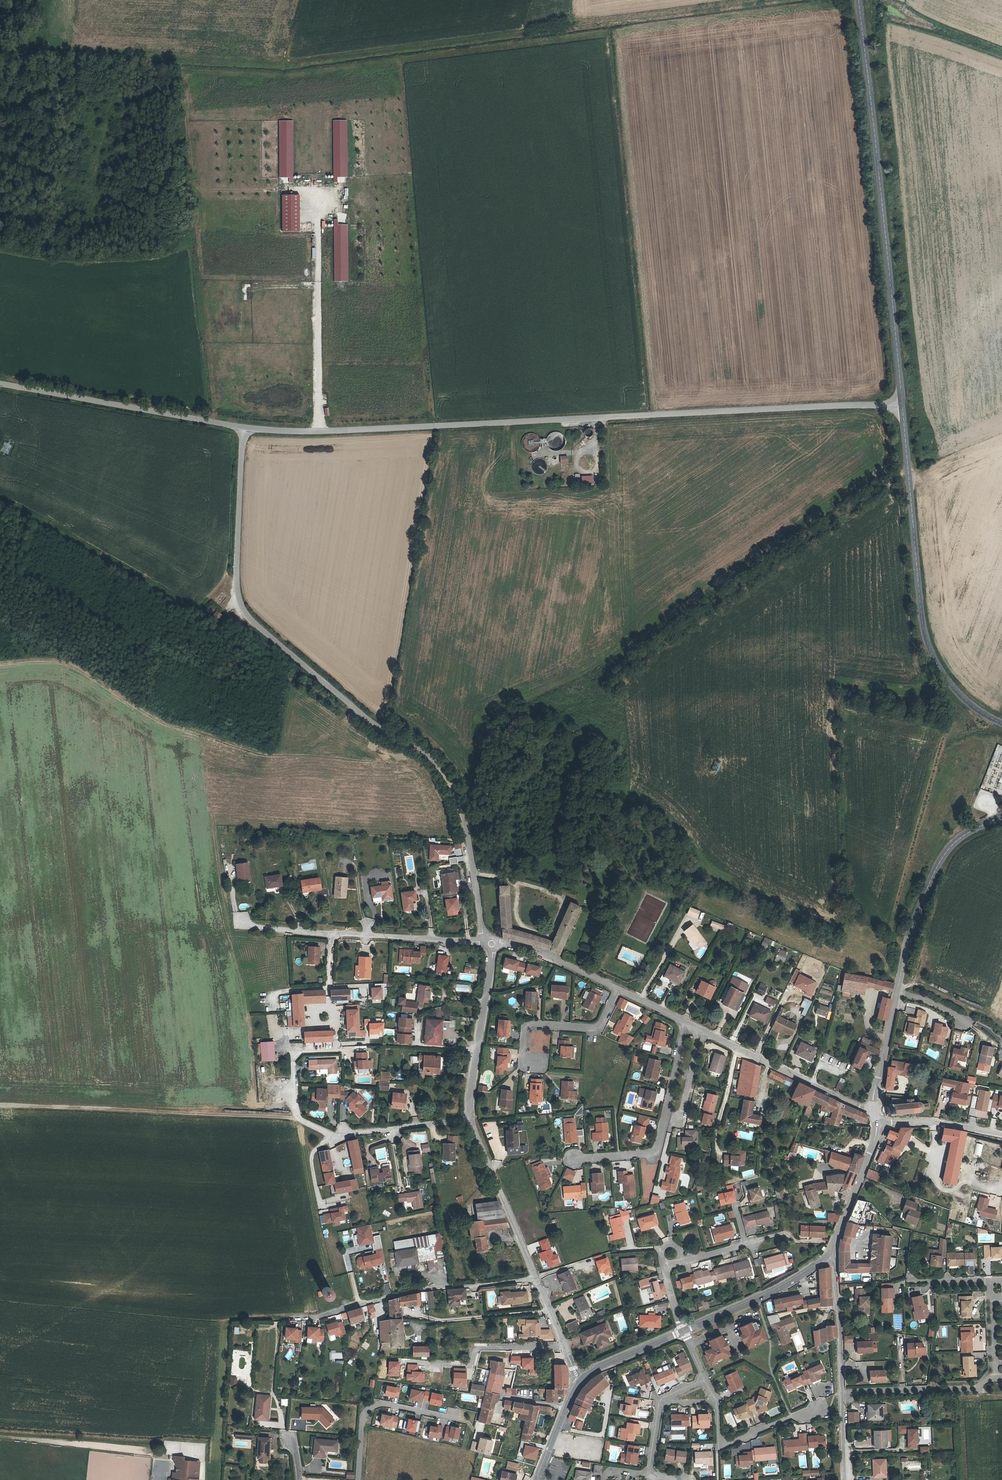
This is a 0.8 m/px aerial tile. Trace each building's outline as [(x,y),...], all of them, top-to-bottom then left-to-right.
[(293,121),(278,121),(279,178),(290,178),(290,182),(293,182),(293,121)] [(347,121),(333,121),(334,182),(337,183),(337,177),(348,177),(347,121)] [(300,195),(283,195),(282,231),(300,231),(300,195)] [(321,220),(322,228),(332,227),(332,219),(321,220)] [(334,219),(334,281),(349,282),(348,225),(338,225),(337,220),(334,219)] [(549,446),(561,447),(562,434),(549,433),(549,446)] [(546,470),(542,462),(533,467),(537,475),(546,470)] [(593,476),(582,476),(582,485),(593,485),(593,476)] [(209,614),(214,608),(210,605),(206,611),(209,614)] [(218,621),(223,616),(216,610),(212,616),(218,621)] [(448,849),(428,848),(427,863),(435,864),(436,857),(448,857),(448,849)] [(248,877),(244,860),(233,862),(237,879),(248,877)] [(280,884),(278,873),(264,875),(266,886),(280,884)] [(453,895),(455,895),(454,891),(453,891),(451,876),(438,878),(441,897),(453,895)] [(343,888),(345,888),(346,879),(334,878),(332,898),(342,899),(343,888)] [(310,889),(310,891),(319,890),(318,879),(300,881),(301,891),(310,889)] [(370,886),(372,900),(379,899),(380,903),(390,902),(388,884),(370,886)] [(508,940),(507,929),(506,896),(507,886),(496,886),(499,937),(508,940)] [(414,903),(412,895),(400,896),(402,913),(411,912),(410,904),(414,903)] [(455,913),(453,895),(441,897),(438,897),(439,900),(442,900),(445,914),(452,913),(455,913)] [(538,946),(555,953),(563,935),(576,906),(566,903),(565,903),(547,942),(540,940),(538,946)] [(695,910),(686,907),(683,914),(693,918),(695,910)] [(678,931),(686,941),(688,939),(692,944),(695,947),(701,942),(699,939),(686,925),(678,931)] [(769,944),(772,945),(774,941),(765,937),(761,946),(766,948),(769,944)] [(309,955),(309,962),(318,962),(319,945),(308,944),(307,955),(309,955)] [(419,952),(413,951),(413,952),(408,952),(409,950),(404,949),(402,962),(410,963),(410,961),(419,962),(420,955),(420,952),(419,952)] [(361,965),(360,976),(369,976),(370,956),(359,956),(358,965),(361,965)] [(439,956),(436,973),(446,975),(449,957),(439,956)] [(518,972),(519,964),(515,963),(515,962),(502,960),(500,969),(513,971),(518,972)] [(519,964),(518,972),(523,973),(522,974),(535,976),(537,967),(524,964),(524,965),(519,964)] [(665,979),(666,978),(675,982),(680,973),(666,966),(661,977),(665,979)] [(868,977),(845,973),(842,991),(865,995),(868,977)] [(804,985),(806,980),(794,975),(792,980),(804,985)] [(882,981),(870,977),(869,981),(867,986),(879,990),(880,987),(882,981)] [(882,981),(880,987),(891,991),(893,983),(882,980),(882,981)] [(706,997),(710,987),(697,981),(692,991),(706,997)] [(402,1009),(415,1010),(416,1002),(422,1003),(423,998),(429,999),(432,984),(420,982),(417,999),(416,999),(404,998),(404,995),(398,995),(398,1001),(402,1001),(402,1009)] [(764,995),(768,986),(760,982),(756,991),(764,995)] [(387,987),(384,987),(384,983),(375,983),(375,987),(372,987),(372,998),(382,998),(382,996),(386,996),(387,987)] [(546,994),(555,995),(555,994),(562,995),(564,985),(547,983),(546,994)] [(733,1007),(739,992),(733,989),(727,987),(721,1000),(729,1003),(728,1005),(733,1007)] [(332,999),(352,999),(352,988),(332,989),(332,999)] [(304,999),(308,999),(308,989),(302,989),(302,992),(293,992),(293,999),(294,1005),(304,1005),(304,999)] [(325,989),(308,989),(308,999),(326,998),(325,989)] [(590,991),(586,989),(585,991),(582,998),(579,1004),(588,1009),(591,1001),(593,997),(596,998),(597,994),(590,991)] [(524,993),(524,1003),(526,1003),(526,1008),(535,1008),(534,992),(524,993)] [(622,1000),(615,997),(612,1005),(619,1008),(622,1000)] [(764,1005),(774,1007),(776,999),(766,997),(764,1005)] [(804,1007),(801,1014),(805,1016),(811,1000),(804,997),(800,1006),(804,1007)] [(878,1018),(886,1020),(891,999),(883,997),(881,1004),(879,1003),(878,1008),(880,1008),(878,1018)] [(766,1021),(771,1010),(755,1002),(751,1012),(755,1014),(754,1015),(766,1021)] [(827,1012),(830,1005),(820,1002),(818,1009),(827,1012)] [(294,1005),(294,1007),(294,1022),(304,1022),(304,1005),(294,1005)] [(434,1006),(434,1012),(441,1013),(442,1005),(434,1006)] [(347,1006),(348,1032),(359,1032),(359,1026),(359,1023),(358,1023),(358,1006),(353,1006),(347,1006)] [(907,1028),(905,1035),(915,1037),(917,1026),(922,1027),(925,1013),(919,1011),(915,1010),(914,1018),(907,1017),(905,1028),(907,1028)] [(619,1016),(618,1019),(617,1021),(616,1023),(614,1022),(613,1027),(612,1029),(619,1033),(620,1033),(621,1030),(624,1032),(624,1031),(631,1016),(622,1012),(619,1016)] [(398,1023),(398,1026),(408,1027),(408,1024),(411,1024),(412,1015),(398,1014),(398,1022),(398,1023)] [(791,1033),(796,1023),(777,1015),(773,1025),(791,1033)] [(442,1018),(427,1017),(426,1040),(441,1042),(442,1018)] [(370,1025),(370,1038),(378,1038),(378,1034),(383,1034),(384,1023),(370,1024),(370,1019),(365,1020),(365,1025),(370,1025)] [(506,1037),(506,1036),(506,1030),(507,1030),(508,1021),(497,1021),(496,1037),(506,1037)] [(649,1034),(647,1040),(661,1043),(663,1035),(659,1034),(659,1032),(660,1026),(650,1023),(649,1023),(647,1034),(649,1034)] [(927,1043),(936,1045),(936,1042),(943,1043),(944,1040),(943,1038),(943,1036),(945,1037),(947,1029),(940,1028),(940,1026),(932,1024),(930,1034),(929,1034),(927,1043)] [(408,1027),(398,1026),(398,1030),(397,1030),(396,1038),(410,1040),(410,1031),(408,1031),(408,1027)] [(631,1036),(624,1031),(624,1032),(621,1030),(620,1033),(619,1033),(616,1041),(624,1046),(631,1036)] [(305,1041),(324,1041),(333,1040),(333,1031),(305,1032),(305,1041)] [(864,1037),(852,1066),(860,1069),(868,1051),(878,1055),(879,1050),(869,1045),(871,1040),(864,1037)] [(275,1038),(262,1039),(263,1057),(276,1056),(275,1038)] [(559,1055),(569,1055),(570,1045),(567,1045),(568,1040),(557,1039),(557,1045),(559,1045),(559,1049),(559,1055)] [(811,1056),(816,1045),(801,1039),(796,1049),(811,1056)] [(983,1044),(981,1053),(983,1054),(981,1062),(990,1063),(993,1046),(983,1044)] [(505,1069),(506,1062),(506,1057),(509,1057),(509,1053),(507,1052),(507,1047),(498,1046),(495,1072),(502,1073),(502,1069),(505,1069)] [(954,1047),(952,1058),(958,1059),(965,1061),(967,1050),(960,1049),(954,1047)] [(710,1049),(708,1056),(710,1056),(707,1066),(716,1069),(721,1052),(710,1049)] [(434,1068),(434,1071),(443,1071),(445,1053),(426,1052),(425,1068),(434,1068)] [(367,1053),(357,1053),(357,1062),(357,1069),(368,1069),(367,1061),(367,1053)] [(651,1075),(651,1074),(653,1066),(654,1067),(656,1057),(646,1055),(642,1073),(651,1075)] [(741,1055),(739,1067),(747,1069),(747,1070),(756,1072),(758,1062),(741,1055)] [(316,1068),(325,1067),(325,1066),(327,1066),(327,1067),(328,1072),(336,1072),(335,1058),(315,1059),(316,1060),(316,1068)] [(958,1059),(952,1058),(950,1067),(961,1069),(961,1065),(957,1064),(958,1059)] [(316,1060),(315,1059),(308,1060),(308,1068),(316,1068),(316,1060)] [(893,1073),(896,1061),(891,1060),(888,1066),(886,1066),(886,1072),(884,1088),(890,1089),(893,1073)] [(899,1074),(902,1061),(896,1061),(893,1073),(899,1074)] [(902,1061),(899,1074),(907,1075),(911,1065),(911,1063),(902,1061)] [(788,1082),(791,1076),(769,1065),(766,1071),(788,1082)] [(747,1069),(739,1067),(736,1088),(752,1091),(756,1072),(747,1070),(747,1069)] [(951,1090),(954,1079),(941,1077),(939,1087),(951,1090)] [(806,1095),(810,1085),(795,1078),(790,1093),(805,1099),(805,1097),(806,1095)] [(842,1092),(845,1079),(839,1078),(836,1090),(842,1092)] [(390,1079),(388,1079),(379,1079),(378,1086),(378,1087),(389,1087),(390,1079)] [(951,1090),(949,1098),(962,1101),(966,1102),(968,1094),(964,1093),(967,1081),(965,1081),(954,1079),(951,1090)] [(529,1082),(529,1090),(531,1090),(531,1099),(539,1099),(541,1099),(541,1090),(540,1089),(540,1082),(529,1082)] [(560,1082),(560,1092),(561,1092),(561,1099),(574,1100),(575,1093),(570,1092),(571,1083),(560,1082)] [(327,1083),(327,1089),(333,1089),(333,1096),(339,1096),(339,1090),(339,1083),(338,1083),(327,1083)] [(487,1092),(488,1086),(479,1084),(478,1091),(487,1092)] [(654,1087),(638,1084),(637,1089),(643,1091),(642,1093),(640,1093),(638,1102),(649,1104),(651,1095),(653,1095),(654,1087)] [(810,1085),(806,1095),(815,1099),(819,1089),(810,1085)] [(501,1086),(500,1094),(502,1094),(501,1103),(511,1104),(513,1095),(510,1095),(511,1087),(501,1086)] [(320,1088),(318,1088),(318,1092),(316,1092),(311,1092),(311,1100),(316,1100),(319,1103),(319,1106),(325,1106),(325,1099),(325,1096),(327,1096),(333,1096),(333,1089),(327,1089),(321,1089),(320,1088)] [(704,1089),(702,1097),(703,1097),(701,1105),(709,1107),(713,1091),(704,1089)] [(819,1089),(815,1099),(820,1101),(824,1092),(819,1089)] [(979,1094),(979,1096),(974,1095),(971,1107),(977,1108),(978,1104),(987,1106),(986,1110),(991,1111),(992,1105),(993,1098),(989,1097),(990,1091),(978,1089),(977,1094),(979,1094)] [(339,1098),(345,1098),(348,1102),(348,1107),(351,1109),(353,1109),(359,1115),(366,1107),(354,1096),(355,1095),(352,1092),(339,1090),(339,1096),(339,1098)] [(395,1090),(394,1103),(404,1104),(405,1097),(407,1097),(407,1091),(395,1090)] [(841,1100),(824,1092),(820,1101),(820,1103),(827,1108),(825,1114),(821,1113),(820,1115),(808,1113),(807,1117),(834,1120),(839,1108),(841,1100)] [(994,1093),(993,1098),(992,1105),(998,1106),(998,1105),(1001,1105),(1001,1094),(994,1093)] [(739,1115),(758,1120),(759,1116),(760,1112),(749,1109),(752,1097),(743,1095),(739,1115)] [(905,1102),(892,1104),(888,1104),(888,1106),(884,1107),(885,1113),(888,1112),(888,1115),(906,1113),(907,1117),(913,1116),(913,1113),(917,1112),(919,1111),(920,1111),(922,1109),(928,1108),(927,1102),(921,1103),(919,1102),(918,1101),(917,1101),(916,1101),(912,1101),(911,1098),(905,1098),(905,1102)] [(841,1100),(839,1108),(851,1113),(863,1117),(865,1113),(865,1111),(841,1100)] [(709,1107),(705,1106),(704,1110),(699,1108),(697,1118),(706,1120),(709,1107)] [(766,1112),(764,1118),(775,1121),(777,1116),(766,1112)] [(591,1136),(604,1135),(604,1129),(606,1129),(605,1118),(604,1118),(603,1113),(594,1114),(595,1118),(594,1119),(595,1128),(591,1129),(591,1136)] [(567,1119),(565,1120),(565,1139),(578,1139),(577,1125),(576,1125),(576,1119),(574,1119),(574,1115),(567,1115),(567,1119)] [(628,1136),(639,1138),(640,1132),(642,1132),(643,1127),(644,1123),(645,1123),(646,1118),(636,1116),(635,1121),(633,1120),(631,1130),(630,1129),(628,1136)] [(506,1124),(506,1148),(518,1148),(518,1141),(519,1141),(519,1125),(506,1124)] [(683,1133),(675,1132),(674,1144),(684,1144),(684,1142),(689,1142),(689,1140),(693,1140),(693,1127),(683,1126),(683,1133)] [(877,1162),(883,1164),(890,1154),(898,1158),(913,1127),(901,1127),(898,1132),(890,1130),(887,1137),(889,1138),(877,1162)] [(943,1134),(966,1138),(967,1133),(954,1131),(944,1129),(943,1134)] [(445,1131),(446,1139),(452,1138),(454,1138),(454,1131),(445,1131)] [(952,1142),(964,1144),(966,1138),(943,1134),(942,1139),(952,1142)] [(795,1138),(791,1137),(789,1142),(788,1146),(786,1150),(786,1155),(792,1154),(792,1149),(795,1138)] [(446,1139),(441,1139),(442,1156),(453,1155),(452,1138),(446,1139)] [(362,1168),(361,1168),(356,1140),(346,1142),(347,1147),(352,1169),(350,1169),(350,1173),(353,1173),(353,1175),(363,1173),(362,1168)] [(335,1148),(337,1152),(347,1147),(346,1142),(335,1148)] [(961,1159),(964,1144),(952,1142),(943,1180),(955,1183),(961,1159)] [(827,1163),(843,1167),(853,1169),(862,1146),(852,1143),(849,1150),(851,1150),(849,1156),(820,1146),(823,1156),(827,1163)] [(975,1143),(974,1154),(982,1155),(983,1144),(975,1143)] [(743,1145),(731,1144),(730,1150),(722,1149),(721,1158),(736,1160),(737,1158),(742,1159),(743,1145)] [(410,1168),(413,1168),(419,1167),(418,1162),(420,1161),(418,1147),(407,1149),(408,1157),(410,1168)] [(322,1166),(331,1165),(329,1151),(320,1153),(322,1166)] [(657,1181),(670,1185),(671,1179),(676,1161),(675,1161),(677,1155),(667,1153),(666,1158),(667,1159),(666,1161),(663,1160),(661,1166),(665,1167),(664,1170),(662,1176),(658,1175),(657,1181)] [(536,1159),(535,1157),(531,1159),(532,1161),(531,1161),(540,1184),(550,1180),(547,1171),(545,1172),(541,1163),(543,1162),(541,1157),(536,1159)] [(546,1161),(543,1162),(541,1163),(545,1172),(547,1171),(550,1170),(546,1161)] [(561,1171),(564,1173),(566,1169),(569,1171),(572,1166),(565,1163),(561,1171)] [(335,1184),(331,1165),(322,1166),(326,1186),(333,1185),(336,1195),(350,1192),(356,1191),(354,1181),(335,1184)] [(573,1167),(572,1166),(569,1171),(566,1169),(564,1173),(569,1175),(573,1167)] [(626,1170),(621,1170),(621,1166),(617,1166),(618,1177),(622,1177),(623,1191),(634,1190),(632,1174),(630,1174),(630,1169),(626,1170)] [(376,1183),(377,1183),(381,1182),(380,1181),(388,1179),(386,1170),(385,1170),(385,1167),(379,1168),(380,1172),(376,1172),(375,1168),(366,1169),(369,1183),(376,1182),(376,1183)] [(592,1187),(601,1186),(600,1176),(602,1176),(601,1167),(593,1168),(593,1176),(592,1177),(592,1187)] [(848,1182),(852,1173),(842,1170),(839,1169),(822,1172),(823,1177),(820,1177),(821,1182),(826,1181),(826,1179),(848,1182)] [(879,1173),(869,1169),(866,1177),(877,1181),(879,1173)] [(562,1193),(573,1192),(580,1191),(584,1191),(583,1177),(579,1178),(579,1179),(562,1181),(562,1193)] [(821,1182),(817,1183),(818,1187),(824,1186),(825,1183),(830,1185),(840,1189),(838,1194),(843,1196),(848,1182),(826,1179),(826,1181),(821,1182)] [(811,1185),(802,1187),(808,1204),(815,1201),(814,1195),(812,1195),(811,1190),(812,1189),(811,1185)] [(731,1187),(727,1187),(725,1188),(716,1190),(718,1199),(729,1197),(729,1198),(734,1197),(733,1194),(731,1187)] [(758,1193),(757,1188),(748,1190),(748,1191),(749,1195),(747,1195),(749,1202),(761,1198),(760,1193),(758,1193)] [(398,1199),(406,1198),(411,1197),(412,1199),(413,1206),(421,1205),(418,1189),(397,1193),(398,1199)] [(905,1204),(904,1207),(901,1212),(911,1217),(916,1205),(911,1203),(914,1196),(904,1192),(900,1201),(905,1204)] [(652,1194),(650,1202),(658,1204),(660,1195),(652,1194)] [(472,1201),(475,1213),(482,1212),(482,1216),(504,1211),(497,1195),(472,1201)] [(683,1197),(673,1199),(675,1206),(673,1207),(675,1216),(677,1215),(678,1218),(687,1216),(683,1197)] [(997,1211),(987,1208),(985,1207),(986,1204),(988,1205),(989,1200),(980,1197),(978,1206),(979,1206),(981,1210),(980,1212),(979,1215),(995,1219),(997,1211)] [(330,1211),(323,1212),(325,1220),(332,1219),(338,1217),(344,1216),(342,1207),(339,1208),(338,1204),(329,1206),(330,1211)] [(618,1204),(614,1212),(621,1210),(622,1212),(628,1211),(626,1204),(621,1205),(618,1204)] [(756,1220),(762,1219),(768,1217),(768,1216),(765,1207),(745,1212),(745,1213),(747,1221),(755,1219),(756,1220)] [(636,1212),(638,1221),(647,1219),(647,1220),(656,1218),(653,1208),(636,1212)] [(614,1212),(609,1213),(613,1228),(623,1225),(621,1218),(623,1217),(622,1212),(621,1210),(614,1212)] [(504,1211),(482,1216),(484,1226),(508,1221),(504,1211)] [(484,1226),(482,1216),(482,1212),(475,1213),(476,1217),(467,1219),(471,1236),(475,1235),(477,1247),(487,1245),(484,1226)] [(741,1223),(747,1221),(745,1213),(739,1214),(741,1223)] [(724,1214),(714,1215),(715,1222),(725,1221),(724,1214)] [(370,1221),(358,1224),(359,1230),(357,1230),(360,1242),(365,1240),(365,1239),(367,1238),(367,1240),(374,1239),(370,1221)] [(720,1234),(727,1232),(727,1231),(731,1230),(729,1221),(710,1225),(712,1234),(716,1233),(716,1235),(720,1234)] [(798,1222),(798,1231),(806,1231),(806,1233),(821,1233),(821,1223),(798,1222)] [(857,1272),(857,1265),(848,1265),(848,1250),(850,1238),(852,1238),(855,1225),(844,1223),(841,1232),(840,1239),(839,1252),(839,1259),(839,1270),(839,1273),(857,1272)] [(396,1237),(442,1231),(441,1228),(395,1235),(396,1237)] [(442,1231),(396,1237),(397,1245),(392,1246),(394,1260),(409,1258),(410,1263),(416,1262),(415,1257),(429,1255),(432,1255),(433,1265),(438,1264),(437,1257),(438,1257),(437,1254),(445,1253),(442,1231)] [(881,1249),(890,1249),(892,1235),(882,1235),(882,1233),(874,1233),(871,1264),(870,1271),(879,1271),(881,1249)] [(545,1248),(538,1250),(540,1258),(544,1256),(546,1264),(558,1260),(556,1252),(552,1253),(548,1240),(541,1242),(542,1246),(544,1246),(545,1248)] [(925,1243),(924,1248),(928,1249),(927,1253),(927,1259),(936,1261),(938,1250),(935,1250),(934,1250),(935,1244),(925,1243)] [(379,1261),(385,1260),(382,1245),(375,1246),(376,1250),(358,1254),(356,1257),(358,1264),(361,1266),(365,1265),(366,1265),(365,1263),(370,1262),(370,1263),(375,1262),(375,1263),(379,1262),(379,1261)] [(1001,1258),(1001,1248),(990,1248),(990,1245),(983,1246),(984,1258),(989,1258),(991,1257),(995,1257),(998,1257),(1000,1257),(1000,1258),(1001,1258)] [(951,1248),(952,1258),(961,1257),(961,1259),(971,1258),(970,1246),(951,1248)] [(881,1249),(879,1271),(888,1270),(890,1249),(881,1249)] [(761,1255),(763,1264),(767,1263),(768,1265),(782,1261),(779,1250),(775,1251),(775,1252),(767,1254),(767,1253),(761,1255)] [(620,1263),(628,1263),(635,1263),(635,1253),(620,1253),(620,1263)] [(602,1255),(594,1257),(595,1263),(596,1263),(600,1273),(604,1271),(605,1275),(612,1273),(608,1258),(603,1260),(602,1255)] [(730,1262),(732,1270),(733,1273),(741,1271),(748,1270),(745,1256),(729,1260),(730,1262)] [(716,1265),(710,1267),(712,1276),(727,1272),(727,1271),(732,1270),(730,1262),(725,1263),(725,1261),(715,1263),(716,1265)] [(691,1269),(694,1278),(694,1279),(701,1277),(709,1276),(707,1267),(706,1265),(700,1266),(699,1265),(691,1267),(691,1269)] [(817,1284),(827,1284),(827,1272),(828,1272),(827,1265),(817,1267),(817,1284)] [(694,1278),(691,1269),(687,1270),(687,1272),(683,1273),(678,1274),(678,1275),(679,1282),(680,1283),(685,1281),(690,1280),(689,1279),(694,1278)] [(563,1284),(565,1283),(567,1290),(577,1286),(570,1270),(560,1273),(562,1277),(561,1278),(563,1284)] [(637,1282),(643,1280),(644,1283),(649,1282),(651,1292),(659,1290),(658,1289),(656,1279),(655,1275),(654,1275),(653,1270),(642,1273),(635,1274),(637,1282)] [(324,1292),(326,1293),(328,1293),(330,1292),(331,1291),(332,1289),(332,1287),(331,1285),(330,1283),(328,1282),(326,1282),(324,1283),(322,1285),(321,1287),(321,1289),(322,1291),(324,1292)] [(462,1283),(445,1285),(446,1301),(456,1300),(456,1294),(463,1294),(462,1283)] [(829,1290),(828,1284),(827,1284),(817,1284),(817,1294),(817,1295),(829,1294),(829,1290)] [(506,1286),(505,1285),(498,1286),(499,1296),(508,1295),(508,1297),(521,1296),(520,1295),(525,1294),(524,1285),(519,1286),(519,1285),(507,1286),(506,1286)] [(420,1287),(415,1288),(411,1288),(407,1292),(399,1293),(388,1296),(391,1315),(391,1317),(402,1315),(401,1307),(398,1307),(398,1302),(417,1300),(422,1299),(420,1287)] [(881,1288),(881,1307),(887,1307),(887,1308),(892,1308),(891,1297),(893,1297),(893,1288),(892,1288),(881,1288)] [(859,1306),(857,1306),(858,1313),(869,1313),(868,1296),(864,1296),(864,1289),(854,1289),(855,1297),(858,1297),(858,1302),(859,1306)] [(923,1300),(925,1299),(920,1296),(919,1289),(909,1291),(913,1306),(916,1305),(917,1313),(927,1310),(925,1301),(924,1302),(923,1300)] [(969,1294),(971,1294),(971,1289),(958,1289),(959,1295),(960,1295),(961,1310),(968,1309),(967,1304),(970,1304),(969,1299),(969,1294)] [(576,1307),(588,1302),(583,1291),(575,1294),(578,1301),(579,1304),(576,1305),(575,1306),(576,1307)] [(789,1299),(789,1301),(800,1299),(800,1298),(798,1291),(788,1293),(789,1299)] [(785,1307),(790,1307),(789,1301),(789,1299),(784,1299),(783,1294),(771,1295),(773,1304),(784,1302),(785,1307)] [(805,1305),(818,1303),(817,1295),(817,1294),(804,1297),(805,1305)] [(830,1301),(829,1294),(817,1295),(818,1303),(821,1302),(830,1301)] [(588,1302),(576,1307),(579,1314),(591,1309),(588,1302)] [(348,1312),(349,1319),(362,1316),(360,1304),(359,1305),(342,1310),(343,1314),(348,1312)] [(367,1305),(369,1318),(376,1316),(374,1304),(367,1305)] [(656,1321),(657,1311),(652,1311),(644,1311),(644,1309),(637,1308),(636,1320),(656,1321)] [(773,1324),(777,1339),(786,1336),(782,1324),(790,1321),(788,1312),(779,1315),(779,1316),(771,1318),(773,1324)] [(391,1317),(391,1315),(387,1316),(380,1317),(384,1337),(394,1336),(391,1317)] [(394,1336),(384,1337),(384,1342),(395,1341),(395,1342),(406,1341),(402,1315),(391,1317),(394,1336)] [(567,1319),(570,1326),(579,1322),(576,1315),(567,1319)] [(740,1320),(735,1322),(738,1328),(736,1329),(742,1342),(743,1341),(743,1342),(749,1340),(748,1338),(755,1335),(756,1337),(762,1334),(760,1328),(761,1327),(758,1320),(753,1322),(750,1316),(747,1317),(743,1318),(744,1319),(740,1320)] [(344,1330),(341,1318),(336,1320),(335,1318),(325,1321),(328,1331),(333,1330),(338,1329),(338,1331),(344,1330)] [(606,1337),(604,1332),(602,1326),(606,1324),(603,1318),(577,1328),(582,1338),(592,1333),(596,1342),(606,1337)] [(540,1338),(553,1337),(550,1329),(540,1330),(539,1322),(537,1322),(536,1319),(526,1320),(526,1319),(518,1320),(519,1324),(521,1326),(522,1326),(523,1332),(524,1332),(525,1339),(527,1339),(527,1336),(531,1336),(531,1335),(540,1335),(540,1338)] [(815,1333),(814,1329),(809,1330),(813,1341),(824,1336),(830,1334),(833,1332),(832,1319),(820,1323),(822,1332),(815,1333)] [(971,1341),(971,1334),(969,1334),(968,1331),(968,1329),(972,1329),(972,1321),(959,1322),(959,1335),(961,1335),(962,1341),(971,1341)] [(324,1330),(322,1325),(319,1325),(319,1323),(308,1323),(308,1333),(313,1334),(318,1334),(318,1337),(324,1337),(324,1330)] [(820,1323),(814,1329),(815,1333),(822,1332),(820,1323)] [(301,1338),(302,1326),(297,1326),(297,1325),(286,1324),(285,1335),(290,1335),(296,1335),(295,1338),(301,1338)] [(859,1334),(859,1336),(870,1335),(870,1336),(876,1335),(875,1326),(873,1327),(863,1328),(863,1334),(859,1334)] [(707,1359),(713,1357),(712,1354),(718,1352),(719,1353),(723,1351),(725,1350),(720,1337),(719,1337),(716,1330),(711,1333),(711,1334),(708,1335),(707,1334),(704,1336),(704,1337),(701,1339),(704,1345),(700,1347),(703,1354),(704,1353),(707,1359)] [(855,1341),(856,1341),(857,1346),(870,1346),(870,1339),(870,1336),(870,1335),(859,1336),(855,1336),(855,1341)] [(913,1348),(919,1347),(923,1347),(923,1339),(920,1339),(920,1336),(906,1337),(906,1345),(913,1345),(913,1348)] [(416,1349),(430,1347),(429,1339),(415,1341),(416,1349)] [(682,1354),(683,1354),(681,1347),(675,1350),(676,1353),(672,1355),(675,1363),(673,1364),(676,1371),(680,1370),(680,1368),(688,1365),(684,1356),(683,1357),(682,1354)] [(971,1361),(971,1358),(971,1350),(961,1350),(961,1361),(963,1361),(964,1365),(965,1365),(965,1369),(975,1369),(974,1361),(971,1361)] [(521,1356),(510,1356),(510,1364),(522,1365),(522,1369),(529,1369),(529,1375),(536,1375),(536,1366),(533,1365),(533,1358),(521,1358),(521,1356)] [(801,1370),(804,1378),(815,1374),(813,1370),(815,1369),(821,1366),(818,1359),(804,1365),(799,1367),(801,1370)] [(400,1362),(389,1361),(388,1376),(399,1377),(400,1362)] [(654,1381),(671,1373),(666,1363),(649,1371),(654,1381)] [(418,1365),(408,1364),(406,1381),(411,1381),(412,1382),(425,1383),(425,1374),(422,1372),(418,1371),(418,1365)] [(630,1378),(631,1379),(635,1377),(635,1378),(638,1377),(640,1379),(643,1378),(643,1377),(640,1370),(637,1365),(633,1367),(634,1368),(622,1373),(625,1380),(630,1378)] [(868,1370),(869,1370),(869,1376),(883,1375),(883,1365),(868,1365),(868,1370)] [(499,1393),(501,1381),(499,1381),(500,1377),(502,1377),(502,1369),(501,1368),(492,1367),(490,1375),(488,1385),(484,1384),(483,1394),(486,1394),(487,1390),(499,1393)] [(556,1386),(568,1385),(570,1375),(570,1372),(569,1370),(568,1367),(556,1368),(556,1386)] [(467,1369),(454,1368),(452,1387),(466,1388),(467,1369)] [(726,1382),(728,1387),(738,1383),(732,1368),(722,1372),(726,1382)] [(801,1370),(788,1375),(787,1373),(781,1376),(784,1384),(791,1381),(792,1382),(799,1379),(800,1380),(804,1378),(801,1370)] [(596,1377),(603,1385),(606,1381),(602,1374),(596,1377)] [(596,1377),(586,1386),(595,1394),(603,1385),(596,1377)] [(472,1383),(470,1392),(483,1394),(484,1384),(472,1383)] [(743,1400),(746,1405),(752,1403),(755,1408),(761,1405),(759,1400),(761,1399),(762,1395),(761,1395),(762,1394),(764,1394),(767,1388),(757,1384),(752,1394),(749,1392),(748,1395),(742,1397),(743,1400)] [(568,1385),(556,1386),(556,1389),(547,1390),(547,1396),(559,1395),(559,1392),(566,1392),(567,1392),(568,1385)] [(396,1387),(387,1386),(385,1395),(394,1396),(394,1394),(399,1395),(400,1387),(396,1386),(396,1387)] [(587,1403),(589,1404),(592,1397),(595,1394),(586,1386),(579,1397),(578,1399),(587,1403)] [(423,1398),(424,1391),(410,1389),(409,1398),(422,1401),(423,1398)] [(499,1393),(487,1390),(486,1394),(483,1406),(478,1427),(487,1429),(492,1408),(490,1407),(491,1402),(494,1402),(494,1399),(497,1400),(498,1397),(499,1393)] [(254,1417),(265,1418),(266,1404),(268,1404),(269,1393),(256,1392),(254,1417)] [(443,1395),(432,1392),(430,1402),(441,1405),(443,1395)] [(630,1402),(632,1402),(634,1402),(635,1393),(622,1392),(621,1399),(621,1405),(620,1409),(629,1410),(630,1402)] [(287,1406),(289,1399),(282,1398),(281,1405),(287,1406)] [(507,1408),(509,1400),(504,1399),(502,1406),(505,1407),(504,1410),(509,1411),(510,1409),(507,1408)] [(587,1403),(578,1399),(572,1412),(583,1416),(587,1407),(585,1407),(587,1403)] [(882,1399),(869,1399),(869,1414),(883,1413),(882,1399)] [(746,1405),(743,1400),(739,1402),(732,1404),(729,1406),(731,1410),(735,1412),(736,1415),(743,1412),(745,1414),(749,1412),(746,1405)] [(514,1401),(512,1409),(512,1410),(521,1412),(520,1418),(527,1420),(531,1405),(514,1401)] [(303,1406),(302,1415),(317,1416),(317,1415),(321,1416),(329,1424),(335,1419),(327,1410),(326,1411),(322,1407),(317,1407),(317,1406),(316,1406),(316,1403),(311,1403),(311,1406),(303,1406)] [(527,1420),(524,1429),(533,1431),(539,1410),(547,1411),(551,1410),(551,1406),(534,1405),(531,1405),(527,1420)] [(848,1407),(849,1416),(858,1416),(858,1407),(848,1407)] [(336,1419),(338,1417),(329,1408),(327,1410),(336,1419)] [(696,1421),(707,1420),(706,1409),(695,1410),(695,1412),(690,1412),(690,1423),(696,1423),(696,1421)] [(677,1419),(677,1421),(682,1421),(681,1410),(674,1411),(674,1410),(668,1410),(668,1420),(677,1419)] [(393,1416),(382,1414),(381,1424),(397,1426),(399,1416),(393,1415),(393,1416)] [(327,1426),(329,1424),(321,1416),(317,1415),(317,1416),(302,1415),(302,1417),(317,1418),(319,1418),(327,1426)] [(418,1421),(409,1419),(406,1430),(415,1432),(418,1421)] [(630,1429),(631,1429),(636,1430),(637,1420),(634,1420),(626,1419),(624,1419),(623,1425),(618,1424),(617,1431),(619,1431),(619,1436),(629,1437),(630,1429)] [(899,1420),(899,1427),(908,1427),(909,1442),(917,1442),(917,1437),(918,1437),(918,1428),(920,1427),(920,1423),(909,1423),(908,1419),(899,1420)] [(584,1423),(577,1421),(575,1428),(581,1430),(584,1423)] [(440,1437),(442,1425),(438,1424),(437,1427),(430,1425),(429,1435),(440,1437)] [(451,1426),(447,1425),(445,1437),(450,1438),(450,1435),(459,1436),(460,1426),(452,1424),(451,1426)] [(875,1442),(888,1442),(887,1435),(891,1435),(891,1425),(887,1426),(874,1426),(875,1442)] [(522,1436),(531,1438),(533,1431),(524,1429),(522,1436)] [(807,1434),(807,1444),(815,1443),(816,1443),(825,1442),(824,1433),(815,1433),(815,1432),(807,1433),(807,1434)] [(473,1447),(479,1449),(489,1451),(493,1438),(476,1433),(473,1447)] [(807,1444),(807,1434),(798,1434),(798,1435),(790,1436),(790,1438),(787,1439),(786,1437),(783,1437),(783,1448),(792,1447),(808,1446),(807,1444)] [(260,1435),(259,1450),(261,1450),(261,1456),(267,1456),(270,1456),(271,1436),(260,1435)] [(314,1437),(313,1453),(323,1454),(323,1447),(336,1449),(337,1439),(314,1437)] [(634,1450),(636,1450),(637,1442),(626,1440),(625,1451),(624,1458),(633,1460),(634,1450)] [(753,1443),(753,1446),(754,1455),(754,1456),(774,1454),(773,1443),(764,1444),(764,1443),(753,1443)] [(538,1447),(526,1444),(523,1455),(536,1459),(538,1447)] [(671,1456),(673,1456),(682,1457),(683,1448),(664,1445),(663,1453),(671,1454),(671,1456)] [(710,1447),(693,1448),(693,1460),(706,1459),(706,1461),(710,1461),(710,1447)] [(750,1447),(744,1448),(744,1450),(742,1450),(734,1451),(734,1457),(737,1456),(738,1461),(747,1461),(747,1460),(751,1459),(751,1455),(750,1447)] [(874,1460),(875,1460),(875,1472),(887,1472),(886,1454),(874,1455),(874,1460)] [(175,1455),(175,1456),(175,1457),(175,1458),(175,1459),(176,1460),(176,1461),(177,1461),(177,1462),(178,1462),(179,1463),(178,1466),(181,1467),(181,1472),(175,1471),(171,1471),(171,1477),(171,1479),(197,1479),(198,1460),(192,1460),(186,1460),(184,1459),(182,1459),(183,1456),(175,1455)] [(175,1456),(175,1455),(172,1455),(172,1456),(172,1457),(172,1458),(173,1459),(173,1460),(174,1461),(174,1462),(175,1463),(176,1464),(177,1464),(177,1466),(175,1466),(175,1469),(175,1471),(181,1472),(181,1467),(178,1466),(179,1463),(178,1462),(177,1462),(177,1461),(176,1461),(176,1460),(175,1459),(175,1458),(175,1457),(175,1456)] [(518,1463),(507,1461),(506,1467),(516,1470),(518,1463)] [(601,1475),(603,1465),(595,1464),(593,1473),(601,1475)] [(579,1479),(587,1479),(589,1467),(574,1465),(573,1473),(579,1474),(579,1479)] [(499,1479),(513,1479),(514,1474),(504,1472),(500,1472),(499,1479)]
